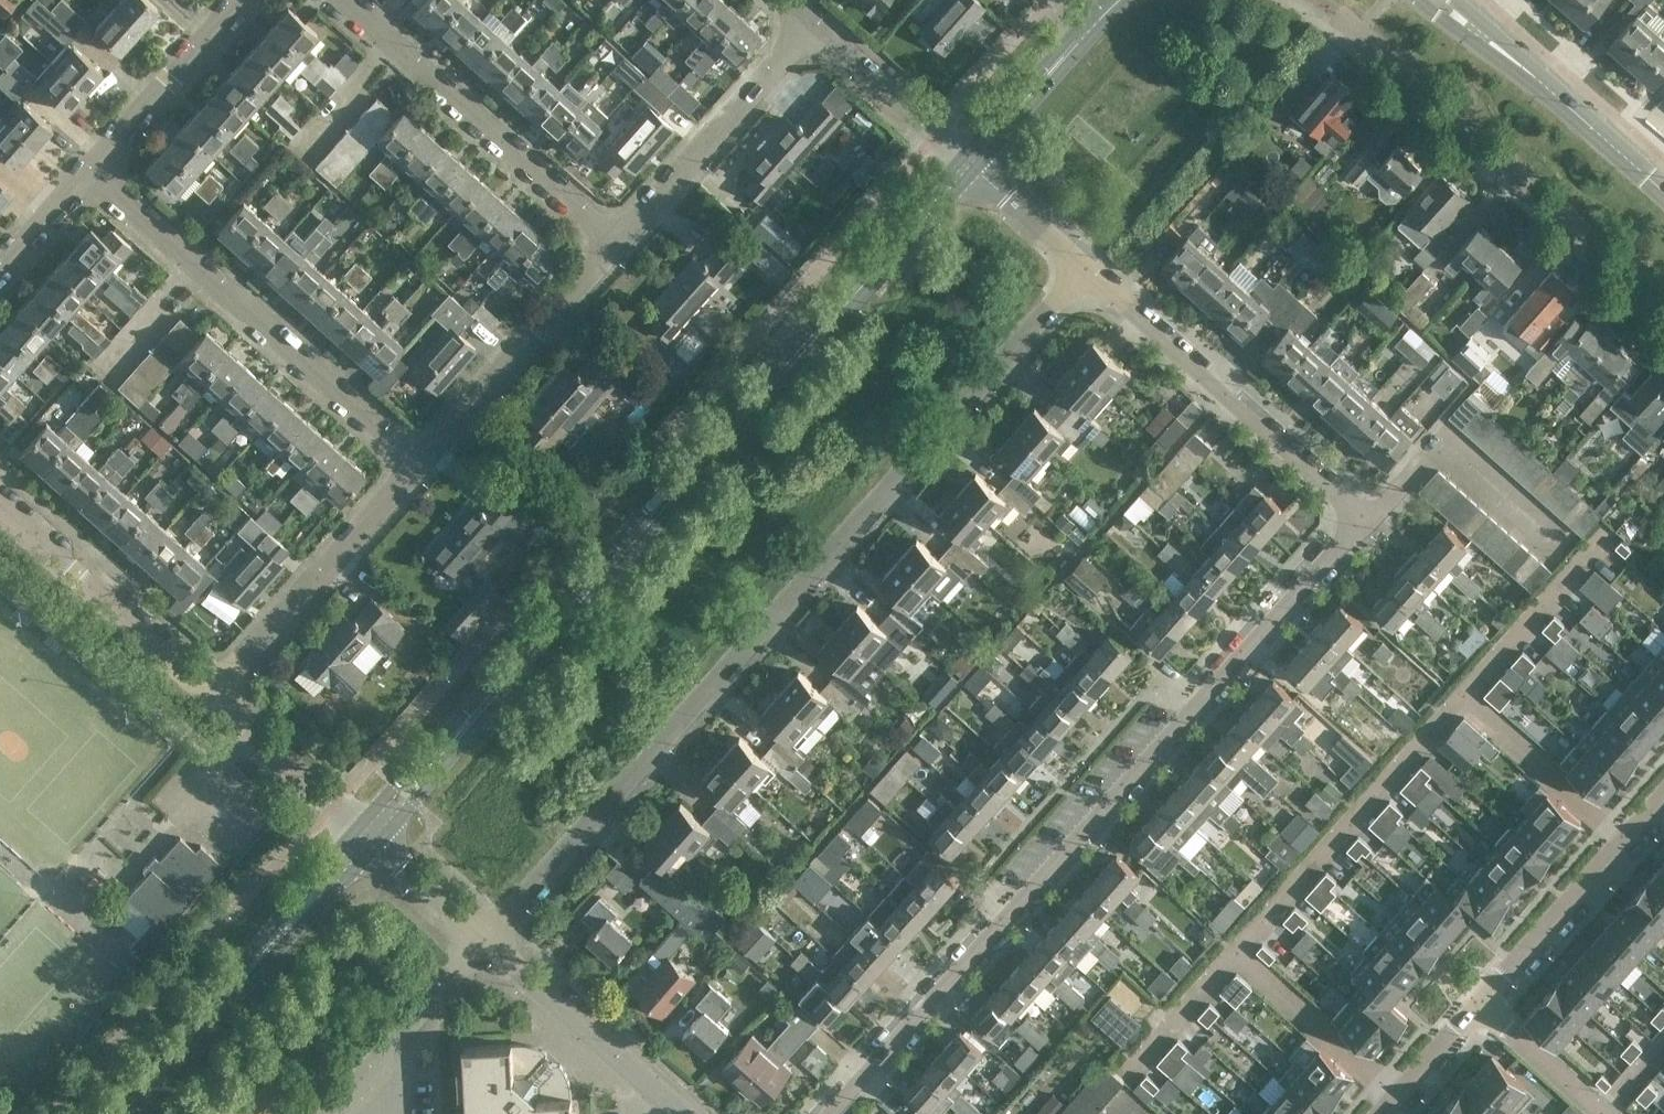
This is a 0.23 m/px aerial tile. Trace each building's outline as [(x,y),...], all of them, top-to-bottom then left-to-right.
[(4,15),(18,0),(0,0),(0,11),(4,15)] [(25,8),(65,43),(50,61),(85,91),(102,72),(72,45),(69,42),(76,33),(87,20),(65,0),(32,0),(25,8)] [(113,8),(139,31),(158,9),(148,0),(120,0),(113,8)] [(382,2),(393,12),(403,0),(384,0),(382,2)] [(414,10),(412,14),(421,22),(425,20),(434,28),(460,0),(423,0),(414,10)] [(434,28),(454,46),(480,17),(462,0),(460,0),(434,28)] [(564,0),(545,0),(558,11),(566,2),(564,0)] [(665,0),(645,22),(653,29),(679,0),(665,0)] [(653,29),(662,37),(674,23),(681,15),(692,25),(714,0),(679,0),(653,29)] [(692,25),(704,35),(684,58),(692,65),(737,14),(722,0),(714,0),(692,25)] [(920,30),(944,51),(951,43),(963,30),(967,35),(978,23),(974,18),(984,7),(977,0),(947,0),(920,30)] [(1562,3),(1584,22),(1604,0),(1565,0),(1562,3)] [(1631,64),(1660,32),(1647,21),(1657,10),(1649,3),(1652,0),(1634,0),(1636,2),(1626,13),(1633,19),(1610,45),(1631,64)] [(995,14),(1006,23),(1015,13),(1004,4),(995,14)] [(507,26),(520,12),(512,5),(499,19),(507,26)] [(120,52),(139,31),(113,8),(94,29),(120,52)] [(327,63),(308,46),(318,35),(288,8),(270,29),(299,55),(300,54),(308,61),(307,62),(322,75),(336,87),(354,67),(337,51),(327,63)] [(516,34),(529,19),(520,12),(507,26),(516,34)] [(31,22),(21,13),(11,24),(21,34),(31,22)] [(737,14),(692,65),(700,72),(720,50),(732,60),(757,32),(737,14)] [(480,17),(454,46),(474,64),(500,34),(480,17)] [(299,55),(270,29),(252,48),(282,75),(299,55)] [(5,31),(0,36),(0,64),(3,67),(22,46),(5,31)] [(1631,64),(1653,83),(1663,71),(1663,36),(1660,32),(1631,64)] [(500,34),(474,64),(493,82),(520,52),(500,34)] [(666,54),(646,36),(631,53),(651,70),(666,54)] [(547,62),(560,47),(551,40),(539,54),(547,62)] [(555,69),(568,55),(560,47),(547,62),(555,69)] [(282,75),(252,48),(235,68),(264,94),(282,75)] [(520,52),(493,82),(513,99),(539,70),(520,52)] [(643,71),(623,54),(612,67),(632,85),(643,71)] [(14,56),(3,69),(26,89),(34,81),(37,84),(67,111),(85,91),(50,61),(37,76),(14,56)] [(322,75),(307,62),(301,70),(315,82),(322,75)] [(678,80),(659,63),(648,75),(667,92),(678,80)] [(264,94),(235,68),(217,88),(247,114),(264,94)] [(699,76),(689,68),(680,79),(689,87),(699,76)] [(0,72),(0,85),(16,99),(0,116),(35,147),(52,127),(23,100),(22,101),(18,98),(26,89),(3,69),(0,72)] [(539,70),(513,99),(533,117),(559,88),(539,70)] [(667,93),(647,76),(644,73),(633,85),(661,112),(673,98),(667,93)] [(1333,73),(1310,100),(1306,97),(1292,113),(1309,129),(1312,125),(1323,135),(1316,144),(1327,154),(1350,127),(1340,119),(1357,99),(1353,96),(1353,90),(1333,73)] [(335,87),(322,75),(315,83),(329,95),(335,87)] [(586,97),(599,83),(591,75),(578,89),(586,97)] [(667,93),(673,98),(686,111),(697,98),(678,81),(667,93)] [(293,95),(298,89),(292,83),(286,89),(293,95)] [(594,105),(608,90),(599,83),(586,97),(594,105)] [(247,114),(217,88),(200,108),(229,134),(247,114)] [(559,88),(533,117),(552,135),(579,105),(559,88)] [(280,92),(273,100),(287,113),(294,105),(280,92)] [(398,115),(376,97),(367,107),(388,126),(398,115)] [(816,144),(840,117),(819,99),(795,126),(787,118),(746,164),(756,173),(745,185),(760,199),(812,141),(816,144)] [(301,126),(287,113),(273,100),(265,109),(279,122),(279,125),(292,137),(301,126)] [(579,105),(552,135),(573,153),(599,124),(579,105)] [(634,171),(672,127),(647,105),(609,149),(606,146),(595,158),(614,174),(624,162),(634,171)] [(388,126),(367,107),(358,117),(379,136),(388,126)] [(229,134),(200,108),(182,127),(212,154),(229,134)] [(866,128),(873,121),(858,108),(852,116),(866,128)] [(388,126),(379,136),(376,139),(388,150),(368,172),(377,180),(390,165),(397,157),(423,128),(403,110),(398,115),(388,126)] [(17,167),(35,147),(0,116),(0,117),(0,152),(17,167)] [(379,136),(358,117),(349,126),(371,146),(376,139),(379,136)] [(277,141),(285,131),(278,125),(270,135),(277,141)] [(371,146),(349,126),(340,137),(362,156),(371,146)] [(212,154),(182,127),(165,147),(194,173),(212,154)] [(423,128),(397,157),(416,175),(443,146),(423,128)] [(251,153),(259,144),(245,131),(237,140),(251,153)] [(863,186),(903,141),(895,134),(875,157),(863,147),(844,169),(863,186)] [(362,156),(340,137),(332,146),(353,165),(362,156)] [(251,153),(237,140),(230,149),(244,161),(251,153)] [(1367,172),(1379,183),(1381,193),(1388,199),(1397,198),(1424,168),(1397,144),(1379,164),(1365,152),(1347,172),(1358,181),(1367,172)] [(353,165),(332,146),(323,156),(344,175),(353,165)] [(443,146),(416,175),(436,193),(462,163),(443,146)] [(194,173),(165,147),(147,168),(176,194),(194,173)] [(344,175),(323,156),(314,166),(335,185),(344,175)] [(462,163),(436,193),(455,210),(482,181),(462,163)] [(390,165),(377,180),(385,187),(398,173),(390,165)] [(209,171),(201,180),(216,193),(224,184),(209,171)] [(1442,174),(1410,211),(1399,223),(1435,256),(1454,236),(1442,226),(1467,197),(1442,174)] [(1239,178),(1227,193),(1255,217),(1267,203),(1261,197),(1265,192),(1256,184),(1252,189),(1239,178)] [(216,193),(201,180),(194,188),(209,201),(210,200),(218,208),(223,202),(215,194),(216,193)] [(12,192),(0,181),(0,205),(12,192)] [(482,181),(455,210),(475,228),(501,198),(482,181)] [(271,211),(284,196),(276,189),(263,204),(271,211)] [(416,215),(429,200),(421,193),(408,208),(416,215)] [(280,219),(293,204),(284,196),(271,211),(280,219)] [(501,198),(475,228),(495,245),(521,216),(501,198)] [(425,222),(438,208),(429,200),(416,215),(425,222)] [(217,230),(237,248),(264,219),(244,201),(217,230)] [(1267,203),(1255,217),(1263,225),(1275,211),(1267,203)] [(781,218),(785,213),(777,206),(773,210),(781,218)] [(391,223),(391,217),(386,213),(379,221),(387,228),(391,223)] [(521,216),(495,245),(507,256),(500,264),(487,278),(494,285),(541,233),(521,216)] [(264,219),(237,248),(257,266),(284,237),(264,219)] [(324,232),(316,224),(303,239),(311,246),(324,232)] [(1480,224),(1456,251),(1445,263),(1454,272),(1465,260),(1476,270),(1501,243),(1480,224)] [(1162,265),(1183,284),(1209,255),(1219,243),(1198,225),(1162,265)] [(1288,247),(1295,238),(1282,226),(1275,235),(1288,247)] [(455,250),(469,235),(460,228),(448,243),(455,250)] [(111,229),(102,239),(91,229),(73,250),(102,275),(110,281),(109,282),(137,307),(138,306),(139,306),(148,296),(134,284),(132,285),(118,273),(119,273),(110,266),(119,256),(121,258),(131,247),(111,229)] [(324,232),(311,246),(319,254),(332,239),(324,232)] [(541,233),(494,285),(504,293),(516,279),(523,271),(534,281),(561,252),(541,233)] [(791,269),(751,234),(740,247),(780,282),(791,269)] [(464,257),(477,243),(469,235),(455,250),(464,257)] [(284,237),(257,266),(277,284),(303,254),(284,237)] [(721,283),(742,260),(721,241),(700,264),(693,258),(652,303),(661,311),(651,323),(666,337),(717,280),(721,283)] [(1501,243),(1476,270),(1487,279),(1476,292),(1485,300),(1521,261),(1501,243)] [(102,275),(73,250),(55,269),(84,295),(85,294),(102,275)] [(463,258),(455,250),(448,258),(457,265),(463,258)] [(303,254),(277,284),(297,302),(323,272),(303,254)] [(1209,255),(1183,284),(1203,302),(1229,272),(1209,255)] [(1367,273),(1374,266),(1362,255),(1355,263),(1367,273)] [(922,260),(917,256),(906,269),(911,273),(922,260)] [(350,282),(363,267),(355,260),(342,274),(350,282)] [(359,289),(372,275),(363,267),(350,282),(359,289)] [(84,295),(55,269),(38,289),(67,315),(67,314),(75,321),(74,321),(103,347),(111,338),(105,333),(105,332),(75,306),(84,295)] [(1407,313),(1435,281),(1423,270),(1394,302),(1407,313)] [(1553,270),(1523,303),(1503,325),(1538,356),(1575,314),(1582,306),(1568,293),(1573,287),(1553,270)] [(323,272),(297,302),(316,319),(343,290),(323,272)] [(1229,272),(1203,302),(1223,319),(1250,290),(1229,272)] [(137,307),(109,282),(104,289),(131,314),(137,307)] [(1250,290),(1223,319),(1244,338),(1266,313),(1275,322),(1298,296),(1287,287),(1279,296),(1271,289),(1261,301),(1250,290)] [(67,315),(38,289),(20,309),(49,334),(67,315)] [(343,290),(316,319),(336,337),(363,308),(343,290)] [(475,348),(462,336),(478,318),(472,312),(449,292),(431,312),(449,328),(413,369),(437,391),(475,348)] [(479,302),(469,294),(462,302),(471,310),(479,302)] [(363,308),(336,337),(356,355),(403,302),(394,295),(381,310),(389,317),(382,325),(363,308)] [(1298,296),(1275,322),(1286,331),(1264,356),(1285,374),(1311,345),(1299,334),(1309,323),(1301,316),(1309,306),(1298,296)] [(1382,331),(1390,322),(1363,299),(1356,307),(1382,331)] [(481,301),(472,312),(478,318),(492,329),(501,319),(481,301)] [(403,302),(356,355),(376,373),(394,353),(403,344),(391,333),(411,310),(403,302)] [(1473,374),(1492,353),(1471,334),(1489,315),(1478,305),(1460,325),(1470,335),(1452,356),(1473,374)] [(49,334),(20,309),(2,328),(31,354),(49,334)] [(1586,324),(1575,314),(1538,356),(1539,357),(1526,372),(1538,383),(1553,366),(1562,374),(1561,376),(1570,384),(1617,331),(1596,313),(1586,324)] [(201,336),(180,316),(170,327),(192,347),(201,336)] [(103,347),(74,321),(67,329),(82,342),(82,346),(95,357),(103,347)] [(192,347),(170,327),(161,337),(183,357),(192,347)] [(2,328),(0,331),(0,362),(14,374),(31,354),(2,328)] [(200,378),(226,349),(206,331),(201,336),(192,347),(183,357),(180,360),(200,378)] [(1617,331),(1570,384),(1580,393),(1591,381),(1591,380),(1598,372),(1608,382),(1631,356),(1611,339),(1617,331)] [(1422,367),(1430,358),(1403,334),(1395,343),(1422,367)] [(183,357),(161,337),(152,347),(174,367),(180,360),(183,357)] [(1094,341),(1076,362),(1113,395),(1132,375),(1094,341)] [(757,353),(764,359),(774,348),(767,342),(757,353)] [(1311,345),(1285,374),(1305,392),(1331,363),(1311,345)] [(174,367),(152,347),(143,357),(165,376),(174,367)] [(220,396),(246,367),(226,349),(200,378),(220,396)] [(525,413),(535,422),(525,434),(547,454),(578,419),(581,422),(623,375),(595,350),(574,373),(566,366),(525,413)] [(53,374),(62,364),(47,351),(39,361),(53,374)] [(379,395),(407,364),(394,353),(376,373),(366,383),(379,395)] [(1325,410),(1351,380),(1360,371),(1340,353),(1331,363),(1305,392),(1325,410)] [(165,376),(143,357),(135,367),(156,386),(165,376)] [(53,374),(39,361),(32,368),(47,381),(53,374)] [(0,362),(0,397),(27,421),(28,420),(19,412),(27,404),(5,384),(14,374),(0,362)] [(1104,405),(1113,395),(1076,362),(1058,382),(1079,401),(1067,414),(1093,437),(1102,427),(1092,419),(1104,405)] [(1445,396),(1463,376),(1449,364),(1431,385),(1445,396)] [(1644,410),(1623,434),(1643,452),(1660,434),(1663,429),(1663,368),(1660,365),(1631,398),(1644,410)] [(156,386),(135,367),(126,377),(147,396),(156,386)] [(220,435),(265,384),(246,367),(220,396),(238,412),(232,420),(224,413),(211,427),(220,435)] [(147,396),(126,377),(118,386),(138,405),(146,396),(147,396)] [(180,400),(193,385),(184,377),(171,393),(180,400)] [(1504,397),(1483,379),(1469,395),(1479,405),(1489,414),(1490,414),(1504,397)] [(1351,380),(1325,410),(1345,428),(1371,398),(1351,380)] [(20,451),(40,469),(95,409),(110,392),(100,382),(76,408),(78,410),(66,423),(56,435),(44,424),(20,451)] [(259,431),(285,402),(265,384),(220,435),(228,442),(247,420),(259,431)] [(188,407),(201,392),(193,385),(180,400),(188,407)] [(1590,421),(1608,401),(1598,392),(1580,412),(1590,421)] [(1479,405),(1469,395),(1450,416),(1461,426),(1479,405)] [(153,418),(161,409),(146,396),(138,405),(153,418)] [(0,397),(0,410),(10,419),(0,430),(0,431),(10,440),(27,421),(0,397)] [(635,423),(651,405),(642,397),(626,415),(635,423)] [(1371,398),(1345,428),(1353,435),(1351,438),(1351,440),(1351,443),(1355,447),(1358,447),(1361,446),(1363,444),(1365,445),(1391,416),(1371,398)] [(188,407),(180,400),(158,424),(168,433),(178,422),(179,417),(188,407)] [(285,402),(259,431),(279,449),(305,420),(285,402)] [(1479,405),(1461,426),(1471,435),(1490,414),(1489,414),(1479,405)] [(1034,408),(1016,428),(1046,455),(1054,446),(1062,453),(1075,438),(1084,447),(1093,437),(1067,414),(1056,427),(1034,408)] [(95,409),(40,469),(60,487),(84,460),(73,450),(83,438),(103,416),(95,409)] [(1490,414),(1471,435),(1481,444),(1500,423),(1490,414)] [(1169,446),(1188,424),(1178,415),(1159,436),(1169,446)] [(1391,416),(1365,445),(1385,464),(1422,423),(1413,415),(1403,426),(1391,416)] [(298,466),(324,437),(305,420),(279,449),(265,464),(272,471),(286,455),(298,466)] [(1500,423),(1481,444),(1491,453),(1510,432),(1500,423)] [(160,454),(171,443),(151,425),(140,437),(160,454)] [(1046,455),(1016,428),(998,448),(1028,475),(1046,455)] [(198,458),(209,446),(189,429),(178,441),(198,458)] [(1195,431),(1177,451),(1195,467),(1213,446),(1195,431)] [(1510,432),(1491,453),(1501,462),(1520,441),(1510,432)] [(129,448),(138,438),(134,434),(125,445),(129,448)] [(219,449),(226,442),(219,435),(212,443),(219,449)] [(298,506),(344,454),(324,437),(298,466),(309,476),(302,484),(290,498),(298,506)] [(1520,441),(1501,462),(1512,471),(1530,450),(1520,441)] [(84,460),(60,487),(80,505),(127,452),(118,445),(106,459),(96,471),(84,460)] [(1530,450),(1512,471),(1521,480),(1540,459),(1530,450)] [(1177,451),(1159,471),(1177,487),(1195,467),(1177,451)] [(127,452),(80,505),(99,522),(123,496),(112,485),(122,474),(135,460),(127,452)] [(365,473),(344,454),(298,506),(306,513),(319,498),(326,490),(339,502),(365,473)] [(1540,459),(1521,480),(1532,489),(1551,468),(1540,459)] [(210,480),(196,468),(186,479),(199,490),(200,491),(210,480)] [(1551,468),(1532,489),(1542,498),(1561,477),(1551,468)] [(1421,490),(1431,499),(1450,479),(1439,469),(1421,490)] [(1018,470),(1008,480),(1033,503),(1042,492),(1018,470)] [(230,471),(222,481),(236,494),(245,484),(230,471)] [(1159,471),(1141,492),(1159,507),(1165,512),(1172,505),(1166,500),(1177,487),(1159,471)] [(976,474),(956,496),(985,522),(995,511),(1002,518),(1015,504),(1024,512),(1033,503),(1008,480),(997,493),(976,474)] [(558,485),(548,477),(542,483),(552,492),(558,485)] [(1542,498),(1552,507),(1571,486),(1561,477),(1542,498)] [(1431,499),(1441,508),(1459,488),(1450,479),(1431,499)] [(153,502),(166,487),(158,480),(145,495),(153,502)] [(1288,513),(1265,493),(1255,483),(1236,504),(1269,534),(1288,513)] [(1581,496),(1571,486),(1552,507),(1562,516),(1581,496)] [(162,510),(175,495),(166,487),(153,502),(162,510)] [(1441,508),(1452,518),(1470,497),(1459,488),(1441,508)] [(499,532),(518,510),(497,491),(479,512),(471,505),(430,551),(455,573),(495,528),(499,532)] [(1141,492),(1125,511),(1142,527),(1159,507),(1141,492)] [(256,511),(265,502),(256,493),(247,503),(256,511)] [(123,496),(99,522),(119,540),(143,513),(123,496)] [(985,522),(956,496),(939,515),(960,534),(949,546),(974,568),(981,574),(989,565),(973,550),(983,540),(976,533),(985,522)] [(1592,505),(1581,496),(1562,516),(1573,526),(1592,505)] [(1452,518),(1461,527),(1480,506),(1470,497),(1452,518)] [(1269,534),(1236,504),(1223,519),(1226,522),(1222,527),(1251,553),(1269,534)] [(263,505),(256,512),(254,515),(271,531),(280,521),(263,505)] [(1602,514),(1592,505),(1573,526),(1583,535),(1602,514)] [(1461,527),(1471,536),(1490,515),(1480,506),(1461,527)] [(192,537),(205,523),(214,514),(210,511),(202,511),(184,530),(192,537)] [(143,513),(119,540),(138,558),(162,531),(143,513)] [(231,571),(219,585),(244,607),(282,564),(276,559),(287,548),(263,527),(252,517),(251,515),(240,527),(257,542),(249,551),(241,545),(224,564),(231,571)] [(1471,536),(1482,545),(1500,524),(1490,515),(1471,536)] [(201,545),(214,530),(205,523),(192,537),(201,545)] [(1222,527),(1219,524),(1201,544),(1211,553),(1234,573),(1251,553),(1222,527)] [(1482,545),(1492,554),(1511,533),(1500,524),(1482,545)] [(1427,546),(1449,566),(1457,573),(1452,578),(1463,588),(1473,577),(1462,568),(1465,565),(1456,558),(1467,546),(1445,526),(1427,546)] [(162,531),(138,558),(158,575),(182,549),(162,531)] [(1492,554),(1502,563),(1521,542),(1511,533),(1492,554)] [(917,540),(899,561),(928,587),(949,563),(966,577),(974,568),(949,546),(938,559),(917,540)] [(1179,552),(1189,561),(1190,560),(1168,540),(1162,546),(1164,548),(1159,553),(1170,563),(1179,552)] [(1621,540),(1615,546),(1626,555),(1632,549),(1621,540)] [(1512,573),(1531,551),(1521,542),(1502,563),(1512,573)] [(1216,593),(1193,573),(1185,565),(1189,561),(1179,552),(1170,563),(1159,553),(1164,548),(1162,546),(1157,552),(1179,571),(1177,574),(1186,582),(1176,593),(1198,613),(1216,593)] [(1449,566),(1427,546),(1421,554),(1419,552),(1414,551),(1405,562),(1431,586),(1449,566)] [(182,549),(158,575),(178,594),(202,567),(182,549)] [(427,550),(417,552),(418,559),(429,557),(427,550)] [(1541,561),(1531,551),(1512,573),(1522,582),(1541,561)] [(1234,573),(1211,553),(1193,573),(1216,593),(1234,573)] [(1106,576),(1085,557),(1068,577),(1089,595),(1106,576)] [(928,587),(899,561),(880,581),(901,600),(891,612),(915,635),(924,625),(907,610),(928,587)] [(1552,570),(1541,561),(1522,582),(1533,591),(1552,570)] [(1431,586),(1405,562),(1395,573),(1395,577),(1398,579),(1392,586),(1414,606),(1421,612),(1416,618),(1427,628),(1437,617),(1427,607),(1431,603),(1423,596),(1431,586)] [(1473,577),(1463,588),(1474,597),(1484,587),(1473,577)] [(1144,592),(1155,602),(1155,601),(1132,580),(1127,585),(1129,587),(1123,593),(1134,602),(1144,592)] [(502,593),(490,583),(448,629),(460,640),(500,597),(499,596),(502,593)] [(1612,583),(1596,600),(1606,609),(1622,592),(1612,583)] [(1414,606),(1392,586),(1373,606),(1395,626),(1414,606)] [(1180,633),(1158,613),(1151,607),(1155,602),(1144,592),(1134,602),(1144,611),(1131,625),(1162,653),(1180,633)] [(1176,593),(1158,613),(1180,633),(1198,613),(1176,593)] [(345,694),(403,630),(390,619),(392,617),(371,598),(351,620),(344,613),(303,660),(306,663),(294,676),(314,694),(326,681),(328,683),(330,681),(345,694)] [(1592,604),(1580,618),(1601,637),(1614,623),(1592,604)] [(410,621),(416,614),(405,605),(399,612),(410,621)] [(1342,605),(1324,625),(1354,652),(1355,652),(1347,644),(1364,624),(1342,605)] [(858,606),(839,627),(876,660),(897,636),(907,644),(915,635),(891,612),(879,625),(858,606)] [(1498,625),(1501,627),(1509,618),(1500,611),(1496,615),(1500,619),(1498,625)] [(33,633),(39,626),(25,615),(20,622),(33,633)] [(1554,615),(1548,622),(1559,631),(1564,624),(1554,615)] [(1437,617),(1427,628),(1438,638),(1448,626),(1437,617)] [(1057,633),(1068,642),(1078,631),(1067,621),(1062,627),(1056,622),(1052,627),(1057,632),(1057,633)] [(1562,634),(1559,631),(1548,622),(1543,629),(1556,641),(1562,634)] [(1324,625),(1306,645),(1337,672),(1342,666),(1354,652),(1324,625)] [(1458,645),(1468,654),(1486,634),(1476,625),(1458,645)] [(1025,632),(1020,626),(1011,635),(1017,641),(1025,632)] [(868,668),(876,660),(839,627),(821,647),(842,666),(831,678),(862,706),(870,696),(855,683),(868,668)] [(1092,654),(1084,646),(1089,641),(1078,631),(1068,642),(1078,651),(1065,666),(1096,693),(1114,674),(1092,654)] [(989,644),(976,632),(965,643),(978,655),(989,644)] [(1111,634),(1092,654),(1114,674),(1132,653),(1111,634)] [(58,654),(64,647),(50,636),(44,642),(58,654)] [(1384,662),(1394,650),(1383,641),(1373,652),(1384,662)] [(1306,645),(1288,666),(1322,697),(1336,682),(1336,681),(1332,677),(1337,672),(1306,645)] [(1523,651),(1517,657),(1530,670),(1536,663),(1523,651)] [(1656,653),(1640,671),(1663,692),(1663,660),(1656,653)] [(1530,670),(1517,657),(1511,664),(1524,676),(1530,670)] [(1096,693),(1065,666),(1052,680),(1047,686),(1078,713),(1096,693)] [(1337,672),(1332,677),(1336,681),(1336,682),(1342,687),(1352,676),(1342,666),(1337,672)] [(1533,668),(1521,681),(1538,697),(1550,684),(1533,668)] [(1047,686),(1052,680),(1042,671),(1032,683),(1042,691),(1029,706),(1039,714),(1060,733),(1078,713),(1047,686)] [(1640,671),(1624,689),(1663,724),(1663,692),(1640,671)] [(862,706),(831,678),(820,691),(799,672),(780,693),(817,725),(838,702),(853,715),(862,706)] [(1363,686),(1352,676),(1342,687),(1352,697),(1363,686)] [(1275,680),(1256,701),(1286,728),(1282,733),(1293,743),(1302,732),(1306,728),(1295,718),(1305,707),(1298,701),(1297,700),(1275,680)] [(1490,688),(1484,694),(1500,709),(1506,702),(1490,688)] [(1624,689),(1608,707),(1649,744),(1663,727),(1663,724),(1624,689)] [(817,725),(780,693),(762,713),(783,732),(773,744),(798,766),(806,756),(797,748),(809,734),(817,725)] [(985,712),(997,722),(1007,711),(995,701),(985,712)] [(1286,728),(1256,701),(1239,720),(1260,740),(1268,748),(1282,733),(1286,728)] [(1388,717),(1401,729),(1406,733),(1417,721),(1399,704),(1388,717)] [(1649,744),(1608,707),(1592,725),(1634,762),(1641,754),(1641,753),(1649,744)] [(1012,726),(1017,720),(1007,711),(997,722),(1007,731),(1004,734),(1013,742),(1003,753),(1025,773),(1042,753),(1012,726)] [(1039,714),(1029,724),(1020,717),(1017,720),(1012,726),(1042,753),(1060,733),(1039,714)] [(1281,778),(1251,751),(1260,740),(1238,721),(1221,740),(1273,787),(1281,778)] [(1473,739),(1457,725),(1448,735),(1471,755),(1487,737),(1480,731),(1473,739)] [(1634,762),(1592,725),(1576,743),(1618,780),(1634,762)] [(1302,732),(1293,743),(1292,743),(1303,753),(1313,742),(1302,732)] [(912,743),(931,760),(940,750),(921,733),(912,743)] [(1373,759),(1343,733),(1333,745),(1353,763),(1363,772),(1373,759)] [(1468,754),(1465,751),(1447,735),(1438,746),(1459,765),(1468,754)] [(740,738),(721,759),(751,785),(760,776),(767,782),(779,768),(806,791),(815,782),(798,766),(773,744),(761,757),(740,738)] [(1273,787),(1221,740),(1203,760),(1220,775),(1225,780),(1233,787),(1243,775),(1265,795),(1273,787)] [(1618,780),(1576,743),(1560,761),(1601,798),(1602,797),(1618,780)] [(921,762),(906,748),(892,763),(908,777),(921,762)] [(982,761),(970,750),(961,762),(971,771),(969,774),(978,782),(968,793),(989,812),(1007,792),(985,773),(977,766),(982,761)] [(1024,773),(1003,754),(992,766),(984,759),(982,761),(977,766),(985,773),(1007,792),(1024,773)] [(751,785),(721,759),(703,779),(725,799),(714,811),(738,833),(747,823),(738,815),(750,800),(743,794),(751,785)] [(1220,775),(1203,760),(1185,780),(1215,807),(1210,813),(1221,822),(1232,812),(1244,797),(1233,787),(1225,780),(1220,775)] [(908,777),(892,763),(871,788),(886,801),(908,777)] [(1353,763),(1341,776),(1351,785),(1363,772),(1353,763)] [(1422,765),(1416,771),(1426,780),(1432,774),(1422,765)] [(1432,786),(1426,780),(1416,771),(1408,780),(1424,794),(1432,786)] [(1215,807),(1185,780),(1167,800),(1198,827),(1210,813),(1215,807)] [(1540,784),(1524,802),(1566,839),(1582,821),(1540,784)] [(1318,792),(1309,803),(1322,815),(1332,804),(1318,792)] [(968,793),(957,805),(946,795),(943,799),(946,802),(942,806),(950,813),(971,832),(989,812),(968,793)] [(884,809),(869,796),(848,821),(862,833),(884,809)] [(946,802),(943,799),(928,815),(936,828),(931,833),(953,852),(971,832),(950,813),(942,806),(946,802)] [(1198,827),(1167,800),(1150,819),(1179,846),(1180,846),(1198,827)] [(1390,800),(1384,807),(1398,819),(1404,812),(1390,800)] [(1530,811),(1516,827),(1550,857),(1566,839),(1524,802),(1522,804),(1530,811)] [(681,804),(662,824),(691,850),(700,841),(707,847),(719,833),(729,842),(738,833),(714,811),(702,823),(681,804)] [(1398,819),(1384,807),(1378,814),(1394,828),(1400,821),(1398,819)] [(1242,821),(1232,812),(1221,822),(1232,833),(1242,821)] [(1179,846),(1150,819),(1131,840),(1152,859),(1148,863),(1163,877),(1180,858),(1196,872),(1201,867),(1180,846),(1179,846)] [(1512,823),(1496,841),(1534,875),(1550,857),(1516,827),(1512,823)] [(691,850),(662,824),(643,845),(656,855),(648,864),(652,867),(640,881),(681,919),(693,929),(706,941),(726,918),(710,903),(680,877),(690,866),(683,859),(691,850)] [(1284,834),(1300,847),(1307,839),(1292,826),(1284,834)] [(854,843),(839,830),(829,841),(843,854),(854,843)] [(1266,853),(1279,865),(1284,869),(1301,848),(1300,847),(1284,834),(1280,830),(1268,843),(1272,847),(1266,853)] [(165,926),(221,863),(200,844),(194,850),(179,836),(158,860),(153,856),(146,865),(150,869),(126,896),(132,902),(152,919),(165,926)] [(1359,836),(1353,842),(1363,851),(1366,854),(1372,848),(1359,836)] [(843,854),(829,841),(819,853),(833,865),(843,854)] [(1499,847),(1484,863),(1517,892),(1526,883),(1534,875),(1496,841),(1495,843),(1499,847)] [(1363,851),(1353,842),(1347,849),(1357,858),(1363,851)] [(1214,868),(1195,851),(1191,856),(1209,874),(1214,868)] [(923,854),(905,875),(937,904),(955,883),(934,864),(923,854)] [(1118,855),(1100,875),(1129,902),(1129,903),(1124,907),(1136,918),(1146,906),(1135,897),(1139,893),(1130,886),(1140,874),(1118,855)] [(618,859),(609,871),(626,885),(636,874),(618,859)] [(1461,873),(1460,874),(1502,911),(1508,903),(1517,892),(1484,863),(1469,880),(1461,873)] [(1660,866),(1646,882),(1663,898),(1663,869),(1660,866)] [(845,878),(865,895),(873,886),(853,869),(845,878)] [(1327,872),(1321,878),(1331,887),(1337,881),(1327,872)] [(1436,883),(1435,884),(1486,929),(1502,911),(1460,874),(1445,891),(1436,883)] [(905,875),(887,894),(919,923),(937,904),(905,875)] [(1129,902),(1100,875),(1082,895),(1104,915),(1121,896),(1129,903),(1129,902)] [(1413,894),(1412,895),(1453,932),(1468,915),(1476,922),(1485,930),(1485,929),(1486,929),(1435,884),(1428,877),(1413,894)] [(1331,887),(1321,878),(1315,885),(1331,899),(1337,892),(1331,887)] [(1646,882),(1631,899),(1663,927),(1663,926),(1663,898),(1646,882)] [(887,894),(870,914),(880,923),(880,924),(902,943),(919,923),(887,894)] [(1094,927),(1104,915),(1082,895),(1064,915),(1094,941),(1101,933),(1094,927)] [(1412,895),(1396,913),(1437,950),(1453,932),(1412,895)] [(152,919),(126,896),(112,912),(137,935),(152,919)] [(612,961),(633,939),(611,919),(616,913),(599,897),(581,917),(595,929),(587,938),(612,961)] [(1223,928),(1244,904),(1236,897),(1215,920),(1223,928)] [(1650,941),(1663,927),(1631,899),(1616,916),(1648,944),(1650,941)] [(1156,916),(1146,906),(1136,918),(1146,927),(1156,916)] [(1296,907),(1290,914),(1300,922),(1303,925),(1309,919),(1296,907)] [(1396,913),(1380,931),(1421,968),(1437,950),(1396,913)] [(870,914),(852,934),(863,943),(862,944),(884,963),(902,943),(880,924),(880,923),(870,914)] [(1300,922),(1290,914),(1284,920),(1294,929),(1300,922)] [(1091,947),(1095,942),(1094,941),(1064,915),(1046,935),(1076,962),(1087,972),(1100,958),(1111,967),(1121,956),(1110,946),(1102,956),(1091,947)] [(1648,944),(1616,916),(1601,933),(1633,961),(1648,944)] [(146,960),(172,931),(165,926),(152,919),(137,935),(129,945),(146,960)] [(664,961),(636,993),(662,1016),(694,979),(669,957),(693,929),(681,919),(653,951),(664,961)] [(1307,927),(1295,945),(1305,952),(1317,934),(1307,927)] [(755,929),(744,942),(753,950),(764,937),(755,929)] [(1379,932),(1364,949),(1368,952),(1405,986),(1421,968),(1380,931),(1379,932)] [(1633,961),(1601,933),(1586,949),(1618,977),(1633,961)] [(852,934),(834,953),(837,956),(845,963),(866,983),(884,963),(862,944),(863,943),(852,934)] [(1063,977),(1076,962),(1046,935),(1029,955),(1058,981),(1053,987),(1064,997),(1075,986),(1063,977)] [(1100,937),(1095,942),(1091,947),(1102,956),(1110,946),(1100,937)] [(1263,944),(1257,951),(1270,962),(1276,956),(1263,944)] [(1618,977),(1586,949),(1571,966),(1603,994),(1618,977)] [(801,950),(791,961),(804,972),(814,961),(801,950)] [(1368,952),(1351,971),(1355,974),(1364,982),(1406,1019),(1408,1017),(1391,1002),(1405,986),(1368,952)] [(1180,976),(1192,962),(1182,953),(1170,967),(1180,976)] [(1058,981),(1029,955),(1011,975),(1033,994),(1043,983),(1051,990),(1053,987),(1058,981)] [(824,970),(819,976),(827,983),(848,1003),(866,983),(845,963),(837,956),(824,970)] [(813,980),(799,995),(808,1004),(830,1023),(848,1003),(827,983),(819,976),(824,970),(814,961),(804,972),(813,980)] [(1603,994),(1571,966),(1557,983),(1588,1011),(1603,994)] [(1161,997),(1177,979),(1164,968),(1148,986),(1161,997)] [(1237,973),(1231,980),(1247,994),(1253,987),(1237,973)] [(1033,994),(1011,975),(993,994),(1015,1014),(1033,994)] [(731,1001),(716,988),(707,981),(692,997),(705,1009),(684,1033),(707,1054),(729,1030),(716,1018),(731,1001)] [(1364,982),(1349,1000),(1390,1037),(1406,1019),(1364,982)] [(1588,1011),(1557,983),(1542,1000),(1573,1028),(1588,1011)] [(1085,995),(1075,986),(1064,997),(1073,1005),(1074,1004),(1076,1006),(1085,995)] [(1015,1014),(993,994),(975,1015),(997,1035),(1015,1014)] [(1142,1022),(1111,995),(1091,1017),(1122,1044),(1142,1022)] [(1349,1000),(1333,1018),(1374,1054),(1383,1043),(1384,1044),(1390,1037),(1349,1000)] [(1573,1028),(1542,1000),(1526,1018),(1557,1046),(1573,1028)] [(1224,1017),(1247,1037),(1260,1022),(1237,1002),(1224,1017)] [(1214,1019),(1220,1012),(1210,1003),(1204,1010),(1214,1019)] [(772,1053),(739,1089),(747,1096),(755,1097),(761,1103),(791,1070),(782,1062),(806,1035),(808,1037),(820,1024),(798,1005),(787,1018),(790,1021),(800,1030),(789,1042),(783,1037),(782,1038),(770,1051),(772,1053)] [(1214,1019),(1204,1010),(1198,1016),(1208,1025),(1214,1019)] [(1657,1012),(1651,1018),(1661,1027),(1663,1024),(1663,1018),(1657,1012)] [(1028,1037),(1039,1026),(1027,1016),(1018,1027),(1028,1037)] [(790,1021),(778,1035),(782,1038),(783,1037),(789,1042),(800,1030),(790,1021)] [(1040,1047),(1050,1035),(1039,1026),(1028,1037),(1040,1047)] [(962,1030),(943,1050),(965,1070),(984,1050),(962,1030)] [(753,1036),(723,1068),(729,1074),(731,1081),(739,1089),(772,1053),(770,1051),(753,1036)] [(1344,1088),(1354,1077),(1307,1036),(1291,1054),(1296,1058),(1338,1095),(1344,1088)] [(1178,1039),(1172,1046),(1182,1054),(1188,1048),(1178,1039)] [(1633,1039),(1627,1045),(1637,1054),(1643,1048),(1633,1039)] [(1023,1068),(1033,1058),(1016,1040),(1006,1049),(1023,1068)] [(513,1043),(464,1046),(468,1113),(573,1113),(572,1096),(571,1096),(571,1087),(568,1078),(564,1070),(560,1063),(554,1063),(546,1057),(547,1051),(541,1048),(532,1045),(523,1043),(513,1043)] [(1637,1054),(1627,1045),(1621,1052),(1631,1061),(1637,1054)] [(827,1054),(817,1046),(811,1054),(820,1062),(827,1054)] [(1182,1054),(1172,1046),(1167,1052),(1182,1066),(1188,1060),(1182,1054)] [(943,1050),(926,1070),(947,1090),(955,1097),(950,1102),(961,1112),(971,1101),(961,1092),(964,1089),(955,1081),(965,1070),(943,1050)] [(1492,1055),(1476,1074),(1517,1111),(1534,1092),(1492,1055)] [(1338,1095),(1296,1058),(1280,1076),(1322,1113),(1338,1095)] [(1125,1080),(1104,1062),(1059,1113),(1095,1113),(1125,1080)] [(1008,1091),(1018,1079),(1003,1066),(993,1077),(1008,1091)] [(907,1090),(929,1110),(933,1113),(940,1113),(950,1102),(955,1097),(947,1090),(926,1070),(907,1090)] [(1606,1089),(1612,1082),(1602,1073),(1596,1080),(1606,1089)] [(1147,1074),(1141,1081),(1154,1093),(1160,1086),(1147,1074)] [(1476,1074),(1460,1092),(1484,1113),(1500,1113),(1508,1105),(1516,1112),(1517,1111),(1476,1074)] [(1280,1076),(1279,1078),(1287,1085),(1272,1102),(1286,1113),(1321,1113),(1322,1113),(1280,1076)] [(1648,1082),(1642,1089),(1652,1098),(1658,1091),(1648,1082)] [(1652,1098),(1642,1089),(1636,1096),(1646,1105),(1652,1098)] [(1460,1092),(1444,1110),(1448,1113),(1484,1113),(1460,1092)] [(1035,1113),(1056,1113),(1065,1103),(1054,1094),(1035,1113)] [(961,1112),(963,1113),(979,1113),(982,1111),(971,1101),(961,1112)] [(1272,1102),(1261,1113),(1286,1113),(1272,1102)]
